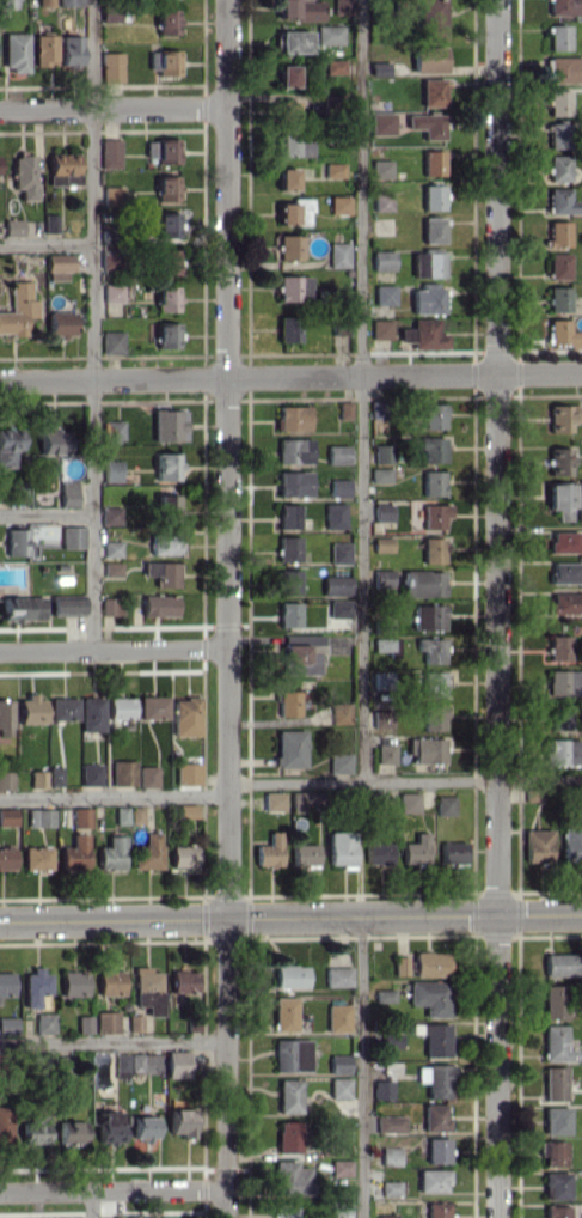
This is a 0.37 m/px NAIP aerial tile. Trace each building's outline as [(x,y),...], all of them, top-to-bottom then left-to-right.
[(18,8),(18,0),(0,0),(0,8),(18,8)] [(278,20),(321,19),(321,0),(310,1),(310,0),(278,0),(278,20)] [(349,14),(349,0),(334,0),(334,14),(349,14)] [(444,0),(418,0),(419,39),(445,38),(444,0)] [(576,0),(548,0),(548,15),(576,14),(576,0)] [(178,8),(156,9),(157,35),(178,34),(178,8)] [(568,24),(547,25),(547,50),(569,50),(568,24)] [(343,25),(317,25),(317,45),(343,44),(343,25)] [(309,52),(309,30),(278,31),(278,52),(309,52)] [(27,71),(27,33),(3,33),(2,70),(27,71)] [(56,66),(55,35),(33,35),(34,66),(56,66)] [(60,67),(81,67),(82,36),(61,35),(60,67)] [(444,72),(445,47),(414,46),(413,72),(444,72)] [(179,72),(178,50),(148,51),(149,73),(179,72)] [(122,52),(101,52),(101,82),(122,82),(122,52)] [(581,82),(581,57),(547,57),(547,83),(581,82)] [(325,74),(344,73),(344,59),(325,59),(325,74)] [(367,75),(389,74),(388,61),(366,62),(367,75)] [(278,87),(296,86),(296,65),(278,65),(278,87)] [(421,78),(422,106),(447,106),(446,78),(421,78)] [(568,115),(568,90),(547,90),(547,116),(568,115)] [(371,135),(394,134),(394,112),(371,112),(371,135)] [(406,113),(407,129),(422,129),(423,139),(442,139),(442,113),(406,113)] [(547,148),(570,148),(570,123),(547,123),(547,148)] [(278,156),(311,156),(311,141),(291,141),(291,134),(278,134),(278,156)] [(156,164),(178,163),(177,138),(145,139),(146,157),(156,157),(156,164)] [(120,169),(120,139),(100,139),(101,169),(120,169)] [(422,176),(443,175),(442,150),(421,150),(422,176)] [(48,185),(78,185),(78,154),(49,154),(48,185)] [(34,155),(12,155),(13,188),(20,188),(20,200),(35,199),(34,155)] [(567,155),(547,155),(547,181),(568,181),(567,155)] [(344,177),(344,163),(325,163),(325,177),(344,177)] [(278,190),(295,190),(295,168),(278,168),(278,190)] [(156,201),(179,201),(178,175),(156,175),(156,201)] [(103,204),(122,204),(122,185),(103,185),(103,204)] [(442,185),(422,185),(422,210),(443,210),(442,185)] [(568,187),(547,188),(547,214),(581,213),(581,200),(568,200),(568,187)] [(391,211),(391,193),(374,193),(374,211),(391,211)] [(350,197),(331,196),(330,214),(349,214),(350,197)] [(278,203),(278,225),(309,225),(309,197),(292,198),(292,203),(278,203)] [(178,238),(178,213),(147,213),(147,233),(156,233),(156,238),(178,238)] [(56,214),(43,214),(44,233),(57,233),(56,214)] [(423,243),(443,243),(442,217),(422,217),(423,243)] [(22,219),(4,219),(4,236),(22,235),(22,219)] [(568,221),(546,221),(546,246),(569,246),(568,221)] [(300,235),(278,234),(278,260),(299,260),(300,235)] [(349,242),(329,242),(329,267),(350,267),(349,242)] [(178,249),(155,249),(155,274),(177,275),(178,249)] [(100,250),(100,268),(117,268),(117,250),(100,250)] [(394,270),(394,251),(372,251),(372,270),(394,270)] [(443,276),(442,252),(412,253),(412,277),(443,276)] [(70,253),(47,254),(47,280),(71,279),(70,253)] [(568,253),(547,253),(548,279),(568,279),(568,253)] [(278,275),(277,300),(309,301),(310,276),(278,275)] [(25,334),(24,317),(37,317),(37,299),(30,299),(30,281),(10,281),(10,312),(0,312),(0,334),(25,334)] [(103,302),(123,302),(122,283),(103,284),(103,302)] [(395,285),(375,284),(375,304),(394,304),(395,285)] [(179,286),(156,285),(156,311),(178,312),(179,286)] [(412,313),(443,312),(442,285),(412,285),(412,313)] [(567,286),(547,287),(548,312),(568,311),(567,286)] [(47,336),(72,337),(73,311),(48,311),(47,336)] [(300,342),(300,316),(278,316),(278,341),(300,342)] [(437,318),(412,318),(412,328),(399,328),(399,342),(412,342),(412,349),(446,349),(446,334),(438,334),(437,318)] [(371,319),(371,339),(391,339),(391,320),(371,319)] [(548,344),(567,344),(567,348),(581,348),(581,331),(568,331),(567,319),(547,319),(548,344)] [(178,323),(156,323),(156,348),(178,349),(178,323)] [(124,353),(123,331),(101,331),(102,353),(124,353)] [(383,418),(384,400),(370,400),(370,418),(383,418)] [(339,419),(351,419),(350,401),(338,402),(339,419)] [(443,404),(423,403),(422,428),(443,428),(443,404)] [(548,432),(570,432),(569,422),(577,422),(577,404),(547,405),(548,432)] [(308,430),(307,406),(278,406),(278,431),(308,430)] [(153,441),(184,441),(184,410),(152,410),(153,441)] [(101,443),(123,442),(123,420),(100,420),(101,443)] [(18,430),(0,430),(0,468),(14,468),(13,450),(19,450),(18,430)] [(68,453),(68,431),(40,431),(40,454),(68,453)] [(444,462),(444,437),(417,437),(418,451),(422,451),(422,462),(444,462)] [(311,462),(310,438),(277,439),(278,463),(311,462)] [(393,463),(393,444),(374,444),(375,463),(393,463)] [(328,464),(349,464),(348,445),(327,445),(328,464)] [(569,447),(548,448),(548,475),(569,475),(569,447)] [(178,480),(179,453),(155,453),(155,479),(178,480)] [(121,482),(121,460),(104,459),(103,481),(121,482)] [(390,468),(371,468),(371,482),(390,482),(390,468)] [(310,471),(278,471),(277,496),(310,496),(310,471)] [(443,495),(443,471),(422,471),(422,495),(443,495)] [(348,496),(348,479),(330,479),(330,496),(348,496)] [(76,480),(59,481),(60,506),(76,506),(76,480)] [(557,520),(570,521),(570,484),(547,483),(546,509),(557,509),(557,520)] [(178,495),(156,494),(155,518),(177,519),(178,495)] [(346,528),(345,502),(324,502),(325,529),(346,528)] [(374,522),(392,522),(392,503),(373,503),(374,522)] [(299,504),(279,504),(278,529),(299,529),(299,504)] [(422,529),(445,529),(445,517),(449,517),(448,504),(422,504),(422,529)] [(101,525),(120,524),(120,506),(100,506),(101,525)] [(61,548),(84,548),(84,526),(61,526),(61,548)] [(6,556),(27,555),(27,529),(6,529),(6,556)] [(576,552),(576,531),(549,531),(549,552),(576,552)] [(150,555),(178,554),(178,533),(150,534),(150,555)] [(277,561),(298,561),(299,536),(278,536),(277,561)] [(392,551),(392,537),(373,537),(373,551),(392,551)] [(422,562),(443,562),(443,537),(422,538),(422,562)] [(103,556),(121,557),(121,541),(104,541),(103,556)] [(350,541),(330,542),(330,564),(350,564),(350,541)] [(103,576),(120,576),(121,562),(103,561),(103,576)] [(154,587),(178,587),(178,562),(143,561),(142,575),(155,575),(154,587)] [(576,562),(549,562),(549,583),(576,583),(576,562)] [(391,568),(373,569),(373,587),(392,587),(391,568)] [(299,570),(277,570),(277,594),(299,594),(299,570)] [(443,597),(443,570),(401,570),(401,596),(443,597)] [(350,596),(350,575),(322,575),(322,595),(350,596)] [(581,613),(581,593),(548,593),(549,614),(581,613)] [(141,615),(176,616),(176,595),(142,595),(141,615)] [(2,597),(2,621),(44,619),(43,596),(2,597)] [(52,599),(52,615),(84,615),(83,598),(52,599)] [(121,598),(101,598),(101,615),(121,615),(121,598)] [(350,600),(329,599),(328,618),(350,618),(350,600)] [(298,602),(278,602),(279,627),(299,627),(298,602)] [(412,629),(443,629),(443,604),(412,604),(412,629)] [(318,674),(318,654),(323,654),(322,634),(282,635),(283,675),(318,674)] [(568,660),(568,635),(548,635),(548,660),(568,660)] [(422,663),(443,663),(444,638),(415,637),(415,650),(422,650),(422,663)] [(374,638),(373,649),(391,650),(391,639),(374,638)] [(547,695),(577,694),(577,669),(546,670),(547,695)] [(445,671),(422,672),(422,697),(446,696),(445,671)] [(299,715),(299,690),(278,691),(278,716),(299,715)] [(43,723),(43,696),(18,697),(19,723),(43,723)] [(139,719),(167,718),(167,696),(139,696),(139,719)] [(76,697),(50,698),(50,720),(77,720),(76,697)] [(80,731),(103,731),(103,697),(81,697),(80,731)] [(133,697),(108,697),(108,718),(133,719),(133,697)] [(199,735),(199,698),(172,698),(172,735),(199,735)] [(0,699),(0,736),(11,736),(11,699),(0,699)] [(349,702),(330,703),(331,724),(350,723),(349,702)] [(548,730),(574,729),(573,704),(547,705),(548,730)] [(443,705),(422,706),(422,731),(443,730),(443,705)] [(372,727),(392,728),(393,711),(373,711),(372,727)] [(304,731),(276,730),(275,767),(303,767),(304,731)] [(444,763),(443,738),(409,738),(409,763),(444,763)] [(579,739),(548,739),(548,750),(542,750),(541,765),(578,766),(579,739)] [(394,764),(394,744),(377,744),(376,764),(394,764)] [(351,753),(329,752),(328,773),(350,774),(351,753)] [(136,760),(111,760),(112,785),(136,785),(136,760)] [(200,784),(200,762),(175,763),(176,785),(200,784)] [(100,785),(100,763),(81,763),(81,785),(100,785)] [(62,767),(49,766),(48,785),(62,786),(62,767)] [(157,766),(138,766),(139,787),(157,787),(157,766)] [(46,770),(31,770),(31,787),(45,787),(46,770)] [(12,771),(0,771),(0,790),(13,790),(12,771)] [(543,801),(543,788),(524,787),(524,801),(543,801)] [(317,811),(316,791),(290,792),(291,812),(317,811)] [(284,811),(284,792),(263,792),(263,811),(284,811)] [(419,793),(399,793),(399,813),(419,812),(419,793)] [(454,815),(453,795),(435,796),(435,815),(454,815)] [(177,805),(177,818),(195,818),(195,804),(177,805)] [(130,821),(142,821),(142,806),(130,806),(130,821)] [(89,807),(72,808),(73,827),(90,826),(89,807)] [(17,825),(16,808),(0,809),(0,826),(17,825)] [(53,809),(27,809),(28,826),(53,826),(53,809)] [(561,827),(561,860),(581,860),(581,828),(561,827)] [(524,830),(524,862),(551,861),(551,829),(524,830)] [(281,831),(268,831),(268,845),(255,845),(254,866),(280,866),(281,831)] [(328,865),(339,865),(339,869),(353,869),(352,831),(328,831),(328,865)] [(161,868),(160,832),(144,832),(144,845),(132,845),(133,869),(161,868)] [(401,863),(427,863),(427,832),(414,832),(414,843),(401,842),(401,863)] [(87,871),(87,834),(71,833),(71,846),(60,846),(60,870),(87,871)] [(97,846),(98,869),(124,868),(123,835),(106,835),(107,846),(97,846)] [(465,841),(439,842),(439,864),(465,863),(465,841)] [(365,842),(364,864),(389,865),(390,843),(365,842)] [(291,844),(292,865),(317,864),(316,844),(291,844)] [(196,866),(195,845),(170,846),(170,866),(196,866)] [(23,869),(50,869),(50,847),(24,846),(23,869)] [(15,869),(14,847),(0,847),(0,869),(15,869)] [(414,976),(448,975),(448,952),(413,952),(414,976)] [(581,953),(543,954),(544,976),(581,975),(581,968),(581,953)] [(407,975),(407,956),(394,956),(393,974),(407,975)] [(274,965),(274,988),(307,987),(306,964),(274,965)] [(134,1006),(146,1006),(147,1016),(161,1016),(160,971),(150,972),(150,966),(133,967),(134,1006)] [(325,986),(351,986),(351,966),(325,967),(325,986)] [(50,970),(25,970),(24,1007),(38,1008),(39,994),(49,994),(50,970)] [(171,970),(171,993),(196,992),(196,970),(171,970)] [(61,996),(86,996),(86,971),(61,972),(61,996)] [(98,995),(123,995),(123,971),(97,971),(98,995)] [(13,972),(0,972),(0,996),(13,996),(13,972)] [(408,1005),(424,1005),(424,1017),(447,1017),(447,981),(408,981),(408,1005)] [(542,1018),(566,1019),(567,985),(543,985),(542,1018)] [(374,1002),(394,1001),(393,989),(373,990),(374,1002)] [(295,1031),(295,997),(273,997),(273,1031),(295,1031)] [(349,1004),(326,1004),(327,1032),(349,1032),(349,1004)] [(96,1033),(118,1033),(117,1011),(95,1012),(96,1033)] [(36,1033),(54,1032),(54,1012),(35,1012),(36,1033)] [(77,1015),(78,1033),(92,1033),(92,1015),(77,1015)] [(141,1031),(142,1015),(129,1015),(128,1031),(141,1031)] [(187,1031),(199,1030),(198,1015),(186,1015),(187,1031)] [(16,1021),(7,1021),(7,1017),(0,1017),(0,1033),(17,1033),(16,1021)] [(448,1023),(422,1024),(423,1057),(449,1056),(448,1023)] [(565,1024),(542,1025),(543,1060),(575,1060),(575,1048),(565,1048),(565,1024)] [(400,1033),(381,1034),(381,1048),(400,1048),(400,1033)] [(274,1071),(309,1071),(309,1039),(274,1039),(274,1071)] [(188,1051),(166,1051),(166,1077),(188,1078),(188,1051)] [(127,1078),(128,1054),(115,1053),(115,1078),(127,1078)] [(161,1053),(129,1054),(129,1072),(162,1072),(161,1053)] [(349,1073),(349,1054),(329,1055),(329,1074),(349,1073)] [(71,1075),(72,1056),(57,1056),(57,1075),(71,1075)] [(448,1065),(416,1065),(416,1082),(426,1082),(426,1097),(447,1098),(448,1065)] [(565,1100),(565,1067),(543,1066),(543,1100),(565,1100)] [(277,1079),(278,1112),(308,1112),(307,1095),(301,1095),(300,1078),(277,1079)] [(330,1098),(350,1098),(350,1078),(330,1078),(330,1098)] [(392,1099),(392,1080),(373,1081),(373,1099),(392,1099)] [(447,1131),(447,1104),(423,1104),(423,1131),(447,1131)] [(0,1106),(0,1145),(11,1145),(12,1106),(0,1106)] [(569,1134),(568,1106),(543,1107),(543,1134),(569,1134)] [(192,1137),(193,1109),(170,1108),(170,1132),(180,1132),(180,1137),(192,1137)] [(122,1143),(121,1111),(98,1111),(99,1143),(122,1143)] [(47,1115),(23,1115),(24,1143),(47,1143),(47,1115)] [(404,1115),(376,1115),(376,1133),(404,1133),(404,1115)] [(156,1117),(133,1116),(132,1141),(156,1142),(156,1117)] [(300,1152),(299,1120),(276,1121),(277,1152),(300,1152)] [(59,1143),(85,1143),(84,1121),(58,1121),(59,1143)] [(426,1163),(448,1163),(448,1138),(426,1138),(426,1163)] [(565,1140),(538,1141),(538,1157),(543,1156),(543,1166),(565,1166),(565,1140)] [(399,1147),(381,1147),(381,1165),(399,1165),(399,1147)] [(351,1159),(331,1159),(331,1176),(351,1176),(351,1159)] [(309,1166),(296,1166),(296,1161),(273,1160),(272,1194),(309,1195),(309,1166)] [(447,1169),(418,1170),(418,1193),(447,1193),(447,1169)] [(543,1199),(568,1200),(568,1172),(543,1172),(543,1199)] [(400,1181),(381,1181),(380,1196),(399,1196),(400,1181)] [(350,1202),(330,1202),(331,1217),(350,1217),(350,1202)] [(448,1202),(426,1202),(426,1217),(448,1217),(448,1202)] [(297,1203),(272,1204),(273,1217),(297,1217),(297,1203)] [(545,1206),(545,1217),(568,1217),(568,1205),(545,1206)]
